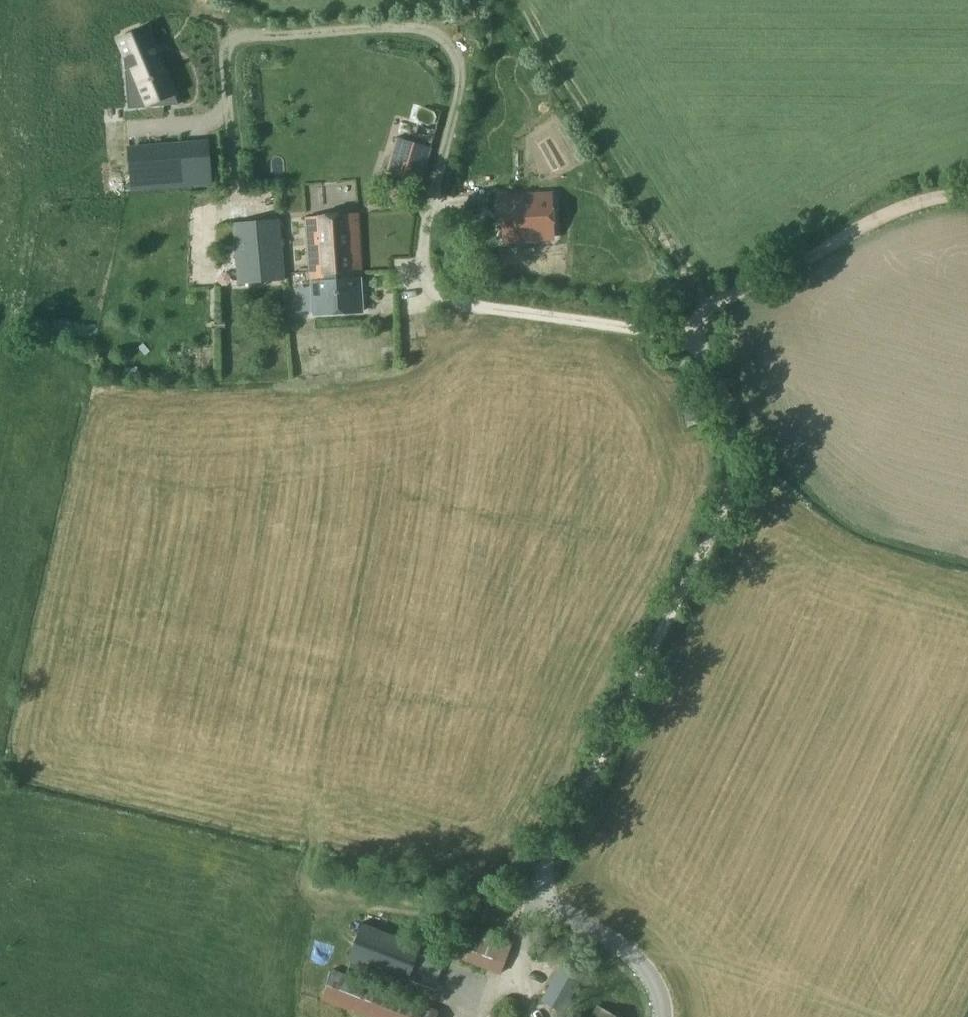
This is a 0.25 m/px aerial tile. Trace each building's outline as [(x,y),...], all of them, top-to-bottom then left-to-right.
[(147,28),(120,39),(148,107),(163,105),(179,104),(147,28)] [(431,146),(397,136),(387,171),(421,181),(431,146)] [(190,145),(129,149),(132,189),(211,183),(210,166),(208,143),(190,145)] [(553,232),(553,228),(551,195),(502,198),(505,239),(524,238),(552,236),(553,236),(553,232)] [(312,280),(360,277),(362,277),(358,213),(306,216),(309,272),(311,272),(312,280)] [(233,223),(237,284),(286,280),(280,219),(233,223)] [(198,236),(198,251),(210,251),(210,236),(198,236)] [(360,277),(312,280),(314,314),(363,311),(360,277)] [(689,422),(697,420),(695,408),(687,410),(689,422)] [(432,988),(442,962),(418,953),(421,945),(362,922),(347,960),(406,983),(408,979),(432,988)] [(513,941),(463,922),(450,955),(500,974),(513,941)] [(586,969),(565,957),(541,1000),(562,1012),(586,969)] [(321,997),(369,1016),(436,1016),(438,1012),(332,969),(321,997)] [(475,979),(448,973),(439,1016),(467,1016),(475,979)] [(598,1005),(591,1016),(619,1016),(598,1005)]
